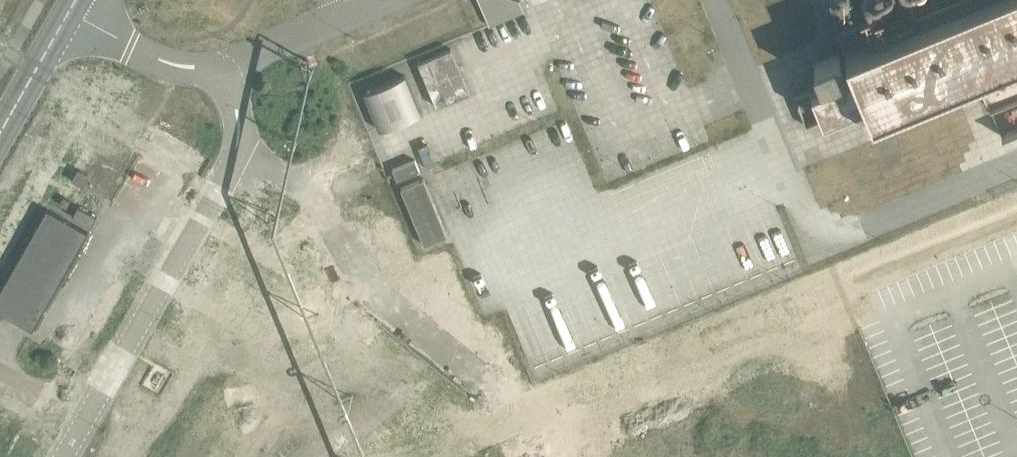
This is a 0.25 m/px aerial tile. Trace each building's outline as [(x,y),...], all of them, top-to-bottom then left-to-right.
[(490,24),(524,10),(520,0),(480,0),(490,24)] [(810,90),(810,91),(821,118),(821,119),(865,101),(870,114),(974,71),(988,107),(989,106),(1016,95),(1016,0),(914,0),(837,32),(853,72),(849,74),(810,90)] [(417,62),(436,106),(469,92),(450,48),(417,62)] [(812,64),(819,81),(846,70),(839,53),(812,64)] [(362,91),(379,130),(420,112),(403,74),(362,91)] [(87,175),(78,170),(72,179),(81,184),(87,175)] [(400,187),(423,244),(447,235),(423,177),(400,187)] [(70,200),(63,196),(59,203),(66,207),(70,200)] [(96,216),(77,206),(71,216),(90,227),(96,216)] [(46,208),(0,289),(0,312),(31,329),(87,232),(46,208)] [(507,306),(531,366),(551,358),(547,357),(764,272),(515,269),(501,274),(501,279),(509,276),(514,276),(514,296),(507,299),(507,306)]
